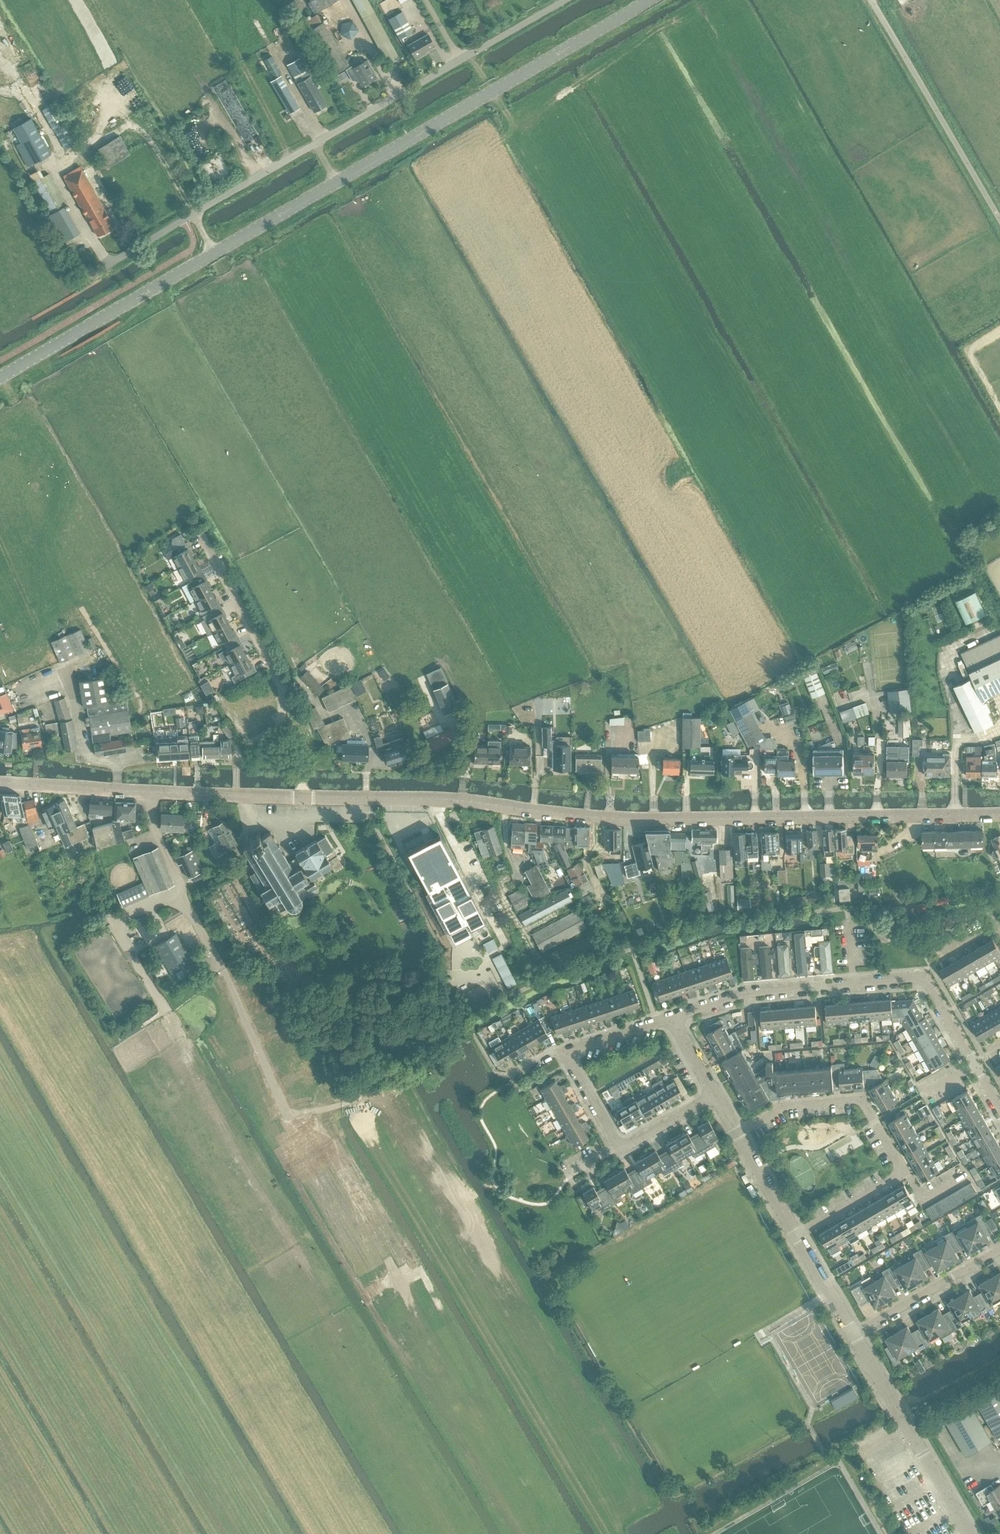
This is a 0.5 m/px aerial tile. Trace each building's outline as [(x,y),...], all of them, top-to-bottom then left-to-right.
[(308,9),(302,0),(295,0),(296,2),(291,4),(292,7),(297,5),(302,13),(308,9)] [(317,12),(337,0),(311,0),(317,12)] [(386,62),(398,55),(368,0),(354,0),(386,62)] [(399,39),(413,31),(402,11),(388,19),(399,39)] [(330,75),(348,65),(323,22),(318,13),(299,25),(304,34),(305,33),(330,75)] [(423,52),(434,46),(427,34),(408,45),(415,58),(424,53),(423,52)] [(274,77),(281,74),(271,56),(264,60),(274,77)] [(310,76),(300,57),(287,65),(297,83),(310,76)] [(361,85),(376,76),(365,59),(351,68),(350,65),(344,69),(351,80),(359,81),(361,85)] [(289,113),(299,107),(280,75),(271,81),(289,113)] [(338,75),(333,78),(336,83),(342,80),(338,75)] [(310,76),(297,83),(314,112),(327,105),(310,76)] [(53,103),(42,109),(65,149),(76,143),(65,125),(65,124),(53,103)] [(34,165),(33,163),(51,154),(31,118),(14,128),(28,153),(22,157),(28,168),(34,165)] [(120,135),(97,148),(108,167),(130,154),(120,135)] [(80,166),(63,176),(97,236),(114,226),(80,166)] [(40,169),(30,174),(34,181),(52,213),(48,214),(63,241),(66,239),(70,237),(79,232),(65,206),(66,205),(49,173),(44,176),(40,169)] [(171,557),(177,568),(194,559),(188,549),(190,548),(187,542),(185,543),(181,534),(172,539),(172,543),(173,546),(174,549),(166,553),(167,556),(168,559),(171,557)] [(193,580),(204,574),(201,569),(200,570),(194,559),(177,568),(183,579),(191,575),(193,580)] [(193,580),(186,584),(194,600),(211,591),(206,581),(207,580),(204,574),(193,580)] [(146,585),(145,586),(148,591),(149,591),(154,588),(151,583),(146,585)] [(207,614),(222,606),(219,601),(217,602),(211,591),(194,600),(202,614),(210,610),(210,612),(207,614)] [(975,592),(955,601),(966,624),(986,615),(975,592)] [(206,635),(212,632),(229,623),(223,613),(225,612),(222,606),(207,614),(202,617),(204,620),(200,622),(206,635)] [(225,646),(239,638),(236,633),(234,634),(229,623),(212,632),(218,643),(222,641),(225,646)] [(80,629),(51,642),(60,662),(89,649),(80,629)] [(954,686),(975,732),(993,724),(988,711),(990,710),(987,703),(984,704),(984,702),(991,695),(999,691),(999,635),(961,653),(970,672),(973,678),(954,686)] [(97,647),(92,637),(86,639),(91,649),(97,647)] [(242,644),(239,638),(225,646),(228,644),(231,649),(228,651),(226,648),(218,653),(223,662),(227,659),(229,664),(246,655),(240,645),(242,644)] [(234,682),(256,671),(253,665),(252,666),(246,655),(229,664),(235,675),(232,677),(234,682)] [(825,692),(814,665),(801,670),(812,698),(825,692)] [(440,667),(426,674),(444,713),(458,707),(440,667)] [(384,669),(378,673),(384,681),(390,677),(384,669)] [(317,695),(324,689),(307,670),(300,677),(317,695)] [(110,735),(131,731),(126,699),(111,702),(106,677),(79,681),(83,707),(87,707),(93,744),(94,744),(96,755),(134,749),(132,737),(111,741),(110,735)] [(351,684),(356,695),(366,691),(361,679),(351,684)] [(779,690),(785,687),(781,679),(775,683),(779,690)] [(697,680),(680,686),(683,693),(699,686),(697,680)] [(328,712),(356,699),(349,684),(321,697),(328,712)] [(211,685),(203,690),(206,694),(214,690),(211,685)] [(908,689),(893,690),(895,712),(907,711),(910,711),(908,689)] [(190,692),(182,696),(185,703),(194,698),(190,692)] [(314,728),(316,727),(325,724),(315,707),(313,708),(307,696),(299,700),(314,728)] [(752,697),(729,709),(734,720),(750,711),(758,707),(752,697)] [(59,722),(65,752),(78,749),(72,719),(71,720),(64,698),(54,701),(60,722),(59,722)] [(865,703),(853,707),(857,718),(869,713),(865,703)] [(204,704),(196,706),(197,714),(205,712),(204,704)] [(789,704),(782,706),(785,715),(792,713),(789,704)] [(853,707),(841,711),(845,722),(857,718),(853,707)] [(750,711),(734,720),(748,746),(753,744),(754,749),(763,749),(776,748),(775,737),(764,738),(750,711)] [(794,714),(784,717),(787,726),(796,723),(795,718),(795,717),(794,714)] [(343,717),(325,724),(316,727),(326,746),(351,737),(343,717)] [(704,760),(700,760),(700,718),(682,718),(682,748),(689,748),(689,773),(714,774),(714,761),(712,760),(712,755),(704,755),(704,760)] [(909,720),(900,720),(900,736),(909,736),(909,720)] [(739,732),(733,721),(726,724),(732,736),(739,732)] [(47,734),(58,732),(57,723),(45,724),(47,734)] [(222,727),(228,739),(234,735),(227,724),(222,727)] [(449,727),(441,731),(438,724),(424,731),(427,738),(426,738),(435,756),(458,745),(449,727)] [(542,737),(541,737),(542,747),(547,747),(551,747),(551,740),(550,736),(550,726),(542,726),(542,737)] [(39,728),(22,730),(23,734),(21,734),(24,748),(42,745),(39,728)] [(638,741),(650,740),(650,728),(644,729),(644,731),(643,731),(638,731),(638,741)] [(10,751),(11,748),(17,748),(16,732),(12,732),(0,731),(0,750),(10,751)] [(187,735),(178,736),(178,740),(180,757),(189,757),(187,735)] [(198,735),(189,736),(191,757),(200,756),(199,747),(199,742),(198,735)] [(159,759),(169,758),(167,736),(157,737),(159,759)] [(180,757),(178,740),(178,736),(167,736),(169,758),(180,757)] [(380,736),(374,738),(379,755),(385,753),(389,765),(396,763),(401,762),(409,759),(402,738),(394,740),(383,743),(380,736)] [(218,746),(219,758),(230,758),(230,739),(228,739),(220,739),(220,746),(218,746)] [(844,749),(840,749),(836,739),(817,747),(818,750),(814,750),(814,774),(845,774),(844,749)] [(919,746),(923,746),(923,739),(913,739),(912,756),(919,756),(919,746)] [(338,743),(337,751),(343,751),(343,759),(355,759),(355,744),(356,740),(347,740),(347,744),(343,744),(338,743)] [(355,744),(355,759),(367,759),(367,744),(365,744),(365,740),(356,740),(355,744)] [(487,740),(487,746),(487,763),(500,764),(501,740),(487,740)] [(554,740),(551,740),(551,747),(551,749),(554,749),(553,769),(570,769),(570,746),(554,746),(554,740)] [(215,741),(199,742),(199,747),(202,747),(203,759),(219,758),(218,746),(218,741),(215,741)] [(996,764),(996,754),(995,744),(984,747),(985,760),(983,760),(983,776),(997,776),(997,764),(996,764)] [(487,763),(487,746),(474,745),(474,763),(487,763)] [(509,746),(509,766),(529,766),(530,747),(509,746)] [(885,762),(885,767),(887,767),(887,776),(889,776),(889,777),(895,777),(895,776),(907,776),(907,762),(909,762),(909,747),(899,746),(899,754),(888,754),(887,761),(887,762),(885,762)] [(776,748),(763,749),(763,755),(764,773),(776,772),(776,771),(777,771),(776,755),(776,752),(776,748)] [(788,748),(776,748),(776,752),(776,755),(777,771),(776,771),(776,772),(776,775),(794,774),(794,760),(788,760),(788,748)] [(721,749),(721,774),(724,774),(724,776),(731,776),(731,774),(741,774),(741,769),(749,769),(750,769),(751,768),(752,767),(753,765),(753,764),(753,763),(752,761),(751,760),(750,760),(748,759),(748,755),(741,755),(741,754),(740,754),(740,749),(721,749)] [(625,771),(625,753),(611,753),(611,771),(625,771)] [(625,771),(638,772),(639,754),(625,753),(625,771)] [(854,774),(864,774),(864,753),(854,753),(854,774)] [(864,774),(875,774),(875,753),(864,753),(864,774)] [(950,776),(950,753),(943,753),(943,756),(925,756),(925,775),(950,776)] [(601,770),(601,754),(576,754),(575,769),(601,770)] [(981,763),(981,757),(968,757),(967,776),(981,776),(981,763)] [(678,773),(678,758),(663,758),(662,772),(678,773)] [(38,823),(34,800),(21,802),(20,795),(0,794),(4,815),(12,815),(11,820),(17,821),(17,818),(22,819),(22,816),(24,816),(23,811),(26,811),(29,825),(30,824),(38,823)] [(55,824),(65,847),(89,836),(83,823),(76,826),(65,800),(41,810),(48,827),(55,824)] [(111,814),(111,801),(89,801),(88,817),(102,818),(103,813),(111,814)] [(112,819),(112,822),(120,822),(126,823),(126,819),(134,820),(135,802),(114,801),(114,819),(112,819)] [(182,830),(183,815),(161,813),(160,829),(182,830)] [(224,821),(213,827),(220,840),(217,841),(208,845),(214,856),(237,843),(224,821)] [(125,839),(120,822),(112,822),(92,828),(97,849),(125,839)] [(523,840),(525,823),(512,822),(511,847),(523,847),(523,840)] [(536,824),(525,823),(523,840),(528,841),(528,850),(534,850),(536,865),(538,869),(548,865),(543,851),(541,851),(542,841),(535,841),(536,824)] [(30,824),(29,825),(19,828),(27,847),(38,844),(30,824)] [(541,825),(540,839),(545,839),(549,846),(553,844),(553,840),(552,840),(553,833),(552,833),(552,825),(541,825)] [(552,825),(552,833),(553,833),(552,840),(553,840),(553,844),(560,840),(564,841),(574,841),(574,828),(565,827),(565,826),(552,825)] [(490,854),(501,850),(493,826),(482,829),(490,854)] [(490,854),(482,829),(481,829),(481,827),(475,828),(475,830),(474,830),(477,839),(475,840),(476,845),(479,844),(483,856),(490,854)] [(574,841),(574,844),(583,844),(590,844),(590,827),(574,827),(574,828),(574,841)] [(845,828),(833,829),(833,830),(834,830),(836,859),(851,858),(851,852),(853,852),(853,842),(850,835),(845,835),(845,829),(845,828)] [(620,829),(604,829),(605,847),(610,847),(610,853),(621,853),(620,829)] [(669,849),(669,833),(669,829),(644,829),(650,850),(654,849),(659,872),(670,871),(670,863),(681,863),(682,879),(695,879),(687,851),(672,851),(672,850),(669,850),(669,849)] [(715,841),(716,830),(691,829),(691,840),(700,841),(700,849),(709,849),(709,847),(711,847),(711,841),(715,841)] [(823,855),(833,855),(832,829),(822,830),(823,855)] [(816,830),(806,831),(807,848),(817,847),(816,830)] [(922,831),(922,835),(922,841),(922,845),(947,845),(953,845),(959,845),(971,845),(971,850),(975,850),(975,851),(983,851),(983,844),(983,830),(959,831),(947,831),(922,831)] [(242,847),(242,849),(243,849),(245,853),(244,854),(245,855),(246,854),(250,861),(251,861),(249,862),(250,863),(251,862),(254,867),(256,870),(254,871),(255,871),(250,874),(259,890),(258,891),(259,892),(259,893),(261,892),(268,903),(266,904),(267,905),(268,905),(269,906),(270,905),(275,902),(279,908),(278,909),(279,910),(280,909),(280,910),(281,911),(282,910),(280,908),(284,906),(285,906),(286,906),(289,908),(289,909),(290,910),(291,909),(291,908),(295,908),(295,910),(296,910),(295,908),(298,906),(299,907),(300,907),(301,906),(300,906),(299,905),(301,902),(302,902),(303,902),(303,901),(302,901),(301,901),(301,900),(300,897),(302,896),(306,893),(308,897),(318,891),(318,890),(317,889),(318,888),(317,887),(316,887),(311,878),(311,877),(327,867),(330,865),(331,865),(332,867),(334,870),(338,867),(342,865),(336,856),(337,855),(333,849),(333,850),(325,837),(325,836),(324,837),(317,841),(316,839),(309,844),(308,843),(307,844),(307,845),(303,847),(302,847),(302,848),(296,852),(295,851),(294,852),(295,853),(298,856),(288,862),(283,855),(285,854),(284,853),(283,854),(278,846),(280,845),(279,844),(278,845),(273,837),(274,836),(274,835),(272,836),(270,833),(271,831),(270,831),(269,833),(261,839),(259,836),(261,835),(260,834),(259,834),(258,834),(257,833),(256,834),(257,835),(251,839),(250,837),(249,838),(250,839),(249,840),(249,842),(251,841),(252,842),(250,843),(250,844),(244,848),(242,847)] [(777,831),(760,832),(761,853),(760,853),(761,859),(769,859),(771,858),(771,852),(778,852),(777,831)] [(800,853),(801,853),(800,831),(785,831),(785,851),(789,851),(789,853),(800,853)] [(746,857),(757,855),(755,832),(744,833),(746,857)] [(684,833),(669,833),(669,849),(687,849),(686,841),(684,841),(684,833)] [(731,834),(734,858),(745,857),(742,833),(731,834)] [(485,923),(457,869),(439,835),(407,852),(409,857),(411,860),(414,866),(417,872),(420,876),(450,933),(467,924),(470,930),(485,923)] [(871,846),(876,846),(876,835),(855,835),(856,859),(872,859),(871,846)] [(994,837),(994,838),(991,839),(995,849),(993,850),(993,851),(991,853),(993,858),(996,858),(997,859),(999,858),(999,861),(999,835),(994,837)] [(7,853),(14,850),(9,840),(3,843),(7,853)] [(551,845),(562,869),(571,864),(561,841),(551,845)] [(630,864),(624,865),(627,877),(633,876),(640,874),(638,869),(652,865),(646,842),(632,846),(637,862),(630,864)] [(158,847),(133,858),(143,882),(117,893),(123,906),(174,884),(158,847)] [(730,848),(717,849),(717,863),(730,863),(730,848)] [(194,850),(175,858),(178,865),(181,863),(188,878),(203,871),(194,850)] [(598,877),(606,874),(598,854),(590,858),(598,877)] [(767,859),(761,859),(761,869),(770,868),(770,862),(767,863),(767,859)] [(697,860),(691,862),(697,881),(701,880),(700,875),(699,875),(698,872),(700,871),(697,860)] [(581,895),(593,889),(578,862),(567,868),(569,873),(564,876),(571,888),(576,885),(581,895)] [(619,862),(602,863),(607,874),(621,870),(619,862)] [(829,862),(820,863),(821,876),(829,875),(829,862)] [(536,865),(524,871),(531,883),(527,885),(534,899),(549,891),(538,869),(536,865)] [(621,870),(607,874),(612,886),(624,883),(621,870)] [(785,870),(777,871),(778,886),(786,885),(785,870)] [(394,878),(389,880),(393,888),(398,885),(394,878)] [(837,880),(839,903),(849,902),(848,897),(851,897),(850,892),(848,892),(847,887),(849,887),(849,879),(837,880)] [(878,887),(868,889),(869,897),(879,895),(878,887)] [(523,888),(508,896),(516,910),(530,902),(523,888)] [(566,890),(519,914),(525,925),(572,901),(566,890)] [(584,907),(595,902),(590,893),(579,898),(584,907)] [(708,894),(702,895),(706,912),(712,911),(708,894)] [(761,896),(751,897),(752,907),(762,906),(761,896)] [(806,904),(806,896),(795,896),(796,905),(806,904)] [(947,896),(935,899),(937,906),(949,902),(947,896)] [(748,898),(737,899),(737,908),(747,907),(748,907),(748,898)] [(918,912),(926,909),(924,902),(916,905),(918,912)] [(705,915),(703,906),(700,906),(699,903),(690,905),(692,913),(701,911),(702,916),(705,915)] [(542,950),(586,927),(577,910),(533,933),(542,950)] [(146,941),(155,936),(143,915),(135,920),(146,941)] [(803,933),(793,934),(797,976),(807,975),(805,957),(808,957),(807,951),(805,951),(803,933)] [(174,934),(153,947),(166,969),(188,956),(174,934)] [(497,938),(494,939),(498,946),(500,944),(503,943),(499,936),(497,938)] [(590,936),(552,952),(555,961),(594,945),(590,936)] [(493,939),(483,944),(488,953),(498,947),(493,939)] [(984,944),(989,952),(993,960),(999,956),(999,950),(993,939),(984,944)] [(822,974),(832,973),(829,941),(819,942),(822,974)] [(769,943),(758,943),(761,978),(771,977),(770,958),(774,958),(773,951),(769,951),(769,943)] [(788,944),(777,945),(780,976),(790,975),(789,957),(792,957),(792,951),(789,951),(788,944)] [(984,944),(976,950),(980,957),(985,965),(993,961),(993,960),(989,952),(984,944)] [(742,978),(752,978),(751,964),(757,964),(756,953),(751,954),(750,948),(739,949),(742,978)] [(976,950),(967,955),(971,963),(976,970),(985,965),(980,957),(976,950)] [(501,954),(492,958),(507,987),(508,988),(517,983),(516,982),(501,954)] [(967,955),(958,960),(963,968),(967,975),(976,970),(971,963),(967,955)] [(188,956),(166,969),(174,982),(195,969),(188,956)] [(731,985),(734,984),(732,976),(726,958),(715,962),(722,980),(728,977),(731,985)] [(656,960),(646,964),(649,975),(660,971),(656,960)] [(958,960),(949,965),(958,981),(967,975),(963,968),(958,960)] [(715,982),(722,980),(715,962),(705,965),(714,991),(718,989),(715,982)] [(710,992),(714,991),(705,965),(695,969),(701,986),(708,984),(710,992)] [(949,965),(940,970),(949,986),(958,981),(949,965)] [(695,989),(701,986),(695,969),(685,972),(693,997),(697,996),(695,989)] [(690,999),(693,997),(685,972),(675,975),(681,993),(687,991),(690,999)] [(674,995),(681,993),(675,975),(664,979),(673,1004),(677,1003),(674,995)] [(669,1005),(673,1004),(664,979),(654,982),(660,1000),(667,998),(669,1005)] [(993,979),(984,984),(986,988),(995,983),(993,979)] [(584,982),(576,985),(579,992),(586,989),(584,982)] [(623,993),(623,994),(626,1004),(630,1015),(634,1014),(632,1008),(639,1006),(634,990),(623,993)] [(623,994),(613,997),(616,1005),(618,1013),(625,1011),(627,1016),(630,1015),(626,1004),(623,994)] [(603,1000),(602,1000),(606,1011),(610,1022),(614,1021),(612,1015),(618,1013),(616,1005),(613,997),(603,1000)] [(593,1004),(592,1004),(595,1012),(597,1020),(598,1019),(604,1017),(606,1023),(610,1022),(606,1011),(602,1000),(593,1004)] [(893,1021),(891,1000),(880,1001),(882,1019),(892,1018),(893,1021)] [(902,1021),(913,1000),(891,1002),(891,1000),(893,1021),(902,1021)] [(907,1028),(925,1017),(924,1018),(913,1000),(902,1021),(907,1028)] [(870,1020),(882,1019),(880,1001),(869,1002),(870,1020)] [(849,1022),(860,1021),(858,1002),(848,1003),(849,1022)] [(860,1021),(870,1020),(869,1002),(858,1002),(860,1021)] [(839,1023),(849,1022),(848,1003),(837,1004),(839,1023)] [(582,1007),(585,1018),(589,1029),(593,1027),(591,1022),(597,1020),(595,1012),(592,1004),(582,1007)] [(827,1024),(839,1023),(837,1004),(826,1005),(827,1024)] [(804,1007),(806,1026),(817,1025),(816,1006),(804,1007)] [(572,1010),(571,1010),(574,1018),(577,1026),(584,1024),(586,1030),(589,1029),(585,1018),(582,1007),(572,1010)] [(795,1027),(806,1026),(804,1007),(794,1008),(795,1027)] [(785,1028),(795,1027),(794,1008),(783,1009),(785,1028)] [(999,1027),(999,1011),(998,1008),(989,1013),(998,1029),(999,1027)] [(774,1029),(785,1028),(783,1009),(773,1010),(774,1029)] [(562,1014),(561,1014),(565,1025),(568,1035),(569,1035),(573,1034),(571,1028),(577,1026),(574,1018),(571,1010),(562,1014)] [(763,1030),(774,1029),(773,1010),(761,1011),(763,1030)] [(989,1034),(998,1029),(989,1013),(980,1018),(989,1034)] [(561,1014),(551,1017),(556,1033),(563,1031),(565,1037),(568,1035),(565,1025),(561,1014)] [(913,1039),(932,1028),(925,1017),(907,1028),(913,1039)] [(980,1039),(989,1034),(980,1018),(971,1023),(980,1039)] [(542,1039),(548,1036),(539,1020),(529,1025),(541,1047),(545,1045),(542,1039)] [(713,1031),(708,1034),(713,1044),(730,1035),(721,1020),(710,1026),(713,1031)] [(538,1049),(541,1047),(529,1025),(520,1031),(529,1047),(535,1043),(538,1049)] [(919,1049),(938,1038),(932,1028),(913,1039),(919,1049)] [(523,1050),(529,1047),(520,1031),(510,1036),(523,1057),(526,1055),(523,1050)] [(730,1035),(713,1044),(720,1055),(723,1053),(726,1059),(743,1049),(744,1048),(738,1038),(735,1032),(730,1035)] [(510,1058),(501,1041),(498,1036),(488,1042),(494,1051),(489,1054),(495,1065),(500,1062),(501,1063),(504,1068),(507,1066),(504,1061),(510,1058)] [(519,1059),(523,1057),(510,1036),(501,1041),(510,1058),(516,1054),(519,1059)] [(925,1060),(944,1049),(938,1038),(919,1049),(925,1060)] [(726,1059),(723,1061),(731,1074),(739,1069),(748,1065),(740,1052),(743,1050),(743,1049),(726,1059)] [(944,1049),(925,1060),(931,1071),(950,1060),(944,1049)] [(901,1060),(897,1054),(892,1057),(896,1063),(901,1060)] [(875,1056),(870,1065),(876,1069),(881,1059),(875,1056)] [(739,1069),(731,1074),(751,1110),(768,1100),(767,1097),(777,1096),(777,1094),(778,1094),(778,1084),(777,1074),(777,1071),(774,1072),(773,1063),(767,1063),(767,1068),(765,1068),(754,1075),(748,1065),(739,1069)] [(844,1063),(832,1064),(832,1069),(834,1085),(840,1084),(841,1088),(853,1087),(851,1068),(845,1069),(844,1063)] [(863,1067),(851,1068),(853,1087),(864,1086),(864,1082),(870,1082),(877,1069),(863,1070),(863,1067)] [(639,1072),(634,1075),(636,1079),(641,1076),(642,1076),(645,1074),(646,1074),(643,1069),(639,1072)] [(832,1069),(819,1070),(820,1080),(820,1090),(834,1089),(834,1085),(832,1069)] [(873,1087),(870,1089),(876,1099),(892,1089),(886,1080),(884,1081),(877,1069),(870,1082),(873,1087)] [(819,1070),(805,1072),(805,1082),(806,1091),(820,1090),(820,1080),(819,1070)] [(805,1072),(790,1073),(791,1083),(792,1093),(806,1091),(805,1082),(805,1072)] [(777,1074),(778,1084),(778,1094),(792,1093),(791,1083),(790,1073),(777,1074)] [(628,1078),(624,1080),(625,1082),(626,1084),(630,1082),(636,1079),(634,1075),(628,1078)] [(674,1079),(664,1084),(673,1100),(680,1096),(683,1095),(687,1092),(678,1076),(674,1079)] [(910,1087),(915,1084),(911,1078),(907,1081),(910,1087)] [(661,1079),(652,1084),(655,1090),(664,1106),(673,1100),(664,1084),(661,1079)] [(546,1099),(566,1087),(564,1084),(559,1087),(555,1081),(541,1089),(546,1099)] [(563,1094),(568,1091),(566,1087),(546,1099),(552,1108),(566,1100),(563,1094)] [(892,1089),(876,1099),(882,1110),(888,1106),(893,1103),(898,1100),(892,1089)] [(655,1090),(645,1095),(655,1111),(664,1106),(655,1090)] [(957,1109),(973,1100),(968,1090),(951,1100),(957,1109)] [(633,1095),(624,1101),(626,1106),(636,1122),(645,1116),(636,1100),(633,1095)] [(645,1095),(636,1100),(645,1116),(655,1111),(645,1095)] [(575,1103),(570,1106),(566,1100),(552,1108),(557,1117),(577,1106),(575,1103)] [(962,1119),(979,1109),(973,1100),(957,1109),(962,1119)] [(921,1119),(927,1116),(931,1113),(927,1105),(916,1111),(921,1119)] [(943,1117),(943,1118),(945,1117),(938,1105),(932,1108),(939,1120),(943,1117)] [(574,1113),(579,1110),(577,1106),(557,1117),(562,1127),(577,1118),(574,1113)] [(626,1106),(617,1111),(626,1127),(636,1122),(626,1106)] [(968,1128),(984,1119),(979,1109),(962,1119),(968,1128)] [(906,1113),(889,1123),(896,1134),(912,1124),(906,1113)] [(586,1122),(581,1125),(577,1118),(562,1127),(568,1136),(587,1125),(586,1122)] [(697,1137),(705,1152),(715,1146),(713,1143),(714,1140),(718,1137),(708,1120),(708,1121),(707,1119),(702,1122),(703,1123),(698,1127),(702,1134),(697,1137)] [(973,1137),(989,1128),(984,1119),(968,1128),(973,1137)] [(912,1124),(896,1134),(901,1143),(917,1133),(912,1124)] [(585,1132),(590,1129),(587,1125),(568,1136),(574,1146),(588,1138),(585,1132)] [(979,1147),(995,1137),(989,1128),(973,1137),(979,1147)] [(705,1152),(697,1137),(692,1140),(687,1133),(682,1136),(681,1134),(676,1137),(680,1144),(687,1156),(690,1154),(693,1154),(695,1158),(705,1152)] [(917,1133),(901,1143),(906,1152),(923,1143),(917,1133)] [(687,1156),(680,1144),(676,1137),(671,1140),(672,1141),(666,1145),(671,1152),(665,1155),(674,1170),(684,1164),(682,1161),(683,1158),(687,1156)] [(999,1147),(999,1146),(995,1137),(979,1147),(984,1156),(999,1147)] [(923,1143),(906,1152),(912,1162),(928,1152),(923,1143)] [(999,1159),(999,1147),(984,1156),(989,1165),(999,1159)] [(674,1170),(665,1155),(660,1158),(656,1151),(650,1154),(650,1152),(645,1155),(656,1174),(659,1172),(662,1172),(664,1176),(674,1170)] [(928,1152),(912,1162),(917,1171),(933,1161),(928,1152)] [(652,1176),(656,1174),(645,1155),(640,1158),(641,1159),(635,1163),(639,1170),(634,1173),(643,1188),(653,1182),(651,1179),(652,1176)] [(989,1165),(997,1179),(999,1178),(999,1159),(989,1165)] [(933,1161),(917,1171),(923,1181),(939,1171),(939,1170),(943,1168),(939,1161),(935,1163),(933,1161)] [(643,1188),(634,1173),(629,1176),(625,1169),(619,1172),(618,1170),(614,1173),(624,1192),(628,1190),(631,1191),(633,1194),(643,1188)] [(621,1194),(624,1192),(614,1173),(609,1176),(609,1177),(604,1181),(608,1188),(603,1191),(612,1206),(622,1200),(620,1197),(621,1194)] [(682,1184),(685,1189),(688,1193),(693,1190),(688,1181),(682,1184)] [(965,1186),(971,1197),(977,1193),(971,1182),(965,1186)] [(905,1185),(895,1190),(905,1206),(907,1211),(917,1205),(914,1201),(905,1185)] [(966,1200),(971,1197),(965,1186),(960,1189),(966,1200)] [(612,1206),(603,1191),(598,1194),(593,1187),(588,1190),(587,1188),(583,1191),(584,1192),(583,1193),(593,1210),(597,1208),(600,1208),(602,1212),(612,1206)] [(960,1203),(966,1200),(960,1189),(954,1192),(960,1203)] [(895,1190),(886,1196),(895,1212),(905,1206),(895,1190)] [(955,1207),(960,1203),(954,1192),(948,1196),(955,1207)] [(886,1196),(876,1201),(886,1217),(895,1212),(886,1196)] [(949,1210),(955,1207),(948,1196),(943,1199),(949,1210)] [(944,1213),(949,1210),(943,1199),(937,1202),(944,1213)] [(876,1201),(867,1207),(877,1223),(886,1217),(876,1201)] [(938,1216),(944,1213),(937,1202),(932,1205),(938,1216)] [(932,1220),(938,1216),(932,1205),(926,1209),(932,1220)] [(867,1207),(858,1212),(867,1228),(877,1223),(867,1207)] [(858,1212),(849,1217),(858,1234),(867,1228),(858,1212)] [(981,1214),(965,1223),(968,1227),(979,1246),(990,1240),(987,1235),(992,1232),(991,1231),(986,1221),(981,1214)] [(849,1217),(839,1223),(849,1239),(851,1243),(860,1238),(858,1234),(849,1217)] [(992,1218),(986,1221),(991,1231),(997,1227),(992,1218)] [(619,1222),(623,1229),(628,1227),(624,1220),(619,1222)] [(839,1223),(830,1228),(839,1245),(849,1239),(839,1223)] [(965,1223),(950,1232),(959,1247),(964,1244),(969,1252),(979,1246),(968,1227),(965,1223)] [(830,1228),(820,1234),(832,1254),(842,1249),(839,1245),(830,1228)] [(944,1235),(934,1241),(937,1245),(948,1265),(959,1258),(957,1255),(954,1250),(959,1247),(950,1232),(944,1235)] [(913,1242),(910,1236),(905,1239),(908,1245),(913,1242)] [(925,1247),(919,1250),(928,1265),(933,1262),(936,1267),(938,1271),(948,1265),(937,1245),(927,1251),(925,1247)] [(915,1258),(906,1263),(917,1283),(928,1276),(926,1273),(923,1268),(928,1265),(919,1250),(913,1253),(915,1258)] [(857,1254),(851,1257),(856,1264),(861,1261),(859,1257),(857,1254)] [(846,1263),(839,1267),(842,1272),(849,1268),(846,1263)] [(893,1265),(888,1268),(897,1283),(902,1280),(905,1285),(907,1289),(917,1283),(906,1263),(896,1269),(893,1265)] [(884,1276),(875,1281),(886,1301),(896,1295),(894,1291),(892,1286),(897,1283),(888,1268),(882,1272),(884,1276)] [(990,1278),(999,1294),(999,1272),(990,1278)] [(854,1288),(851,1290),(860,1305),(871,1298),(876,1307),(886,1301),(875,1281),(874,1282),(872,1278),(862,1283),(854,1288)] [(999,1298),(999,1294),(990,1278),(980,1284),(985,1292),(980,1295),(989,1310),(994,1307),(992,1303),(999,1298)] [(989,1310),(980,1295),(975,1298),(970,1290),(959,1296),(971,1315),(980,1310),(983,1314),(989,1310)] [(961,1321),(971,1315),(959,1296),(949,1302),(954,1310),(949,1313),(958,1328),(963,1325),(961,1321)] [(958,1328),(949,1313),(944,1316),(939,1308),(928,1314),(942,1337),(958,1328)] [(942,1337),(928,1314),(918,1320),(923,1328),(918,1331),(926,1346),(932,1343),(930,1339),(940,1333),(942,1337)] [(926,1346),(918,1331),(913,1334),(908,1326),(897,1332),(909,1351),(918,1346),(921,1350),(926,1346)] [(899,1357),(909,1351),(897,1332),(887,1338),(892,1346),(886,1350),(895,1365),(901,1361),(899,1357)] [(854,1389),(832,1401),(836,1409),(858,1397),(854,1389)] [(978,1403),(998,1438),(999,1437),(999,1390),(978,1403)] [(967,1456),(992,1441),(972,1406),(947,1421),(967,1456)] [(995,1489),(992,1484),(978,1492),(985,1504),(992,1501),(997,1509),(999,1507),(999,1486),(995,1489)] [(988,1516),(985,1518),(990,1526),(999,1521),(996,1516),(990,1520),(988,1516)]
